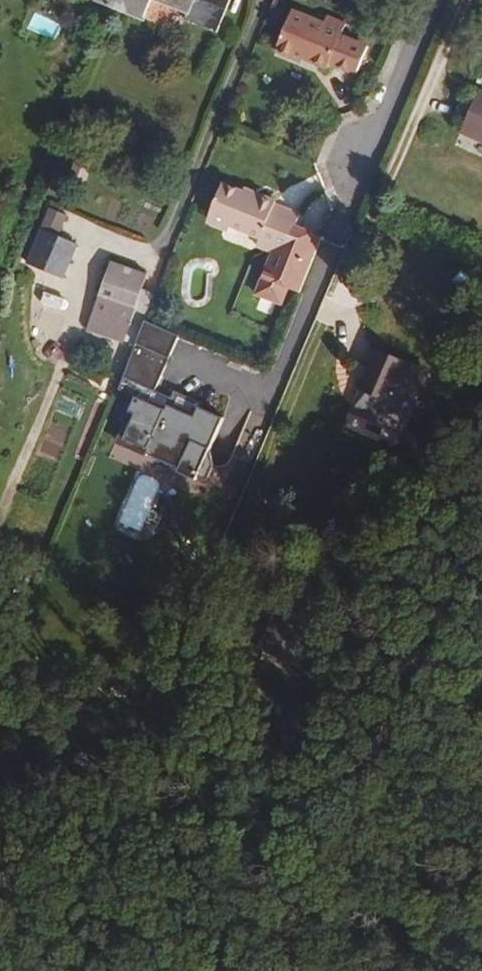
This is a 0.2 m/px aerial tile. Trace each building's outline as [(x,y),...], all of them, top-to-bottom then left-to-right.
[(120,9),(124,0),(98,0),(120,9)] [(120,9),(143,18),(151,0),(124,0),(120,9)] [(185,19),(217,32),(230,0),(198,0),(198,1),(197,0),(158,0),(187,12),(185,19)] [(292,10),(276,51),(298,60),(303,58),(305,53),(330,64),(356,75),(368,47),(341,36),(346,24),(327,17),(324,24),(292,10)] [(303,58),(328,69),(330,64),(305,53),(303,58)] [(461,131),(481,141),(481,94),(478,92),(473,105),(467,119),(461,131)] [(473,105),(461,100),(455,114),(467,119),(473,105)] [(222,184),(209,217),(211,224),(224,229),(231,226),(260,238),(257,246),(273,252),(256,294),(282,305),(289,288),(299,293),(322,237),(295,226),(300,215),(275,205),(276,201),(260,195),(258,200),(243,194),(244,192),(222,184)] [(260,195),(245,189),(244,192),(243,194),(258,200),(260,195)] [(50,210),(42,229),(57,235),(65,216),(50,210)] [(57,235),(42,229),(28,264),(62,278),(77,244),(57,235)] [(142,289),(147,275),(112,262),(95,309),(131,321),(123,340),(135,345),(145,321),(154,294),(142,289)] [(461,272),(453,280),(470,297),(478,289),(461,272)] [(131,321),(95,309),(89,328),(123,340),(131,321)] [(428,373),(378,351),(362,388),(394,402),(393,405),(411,412),(428,373)] [(139,471),(168,400),(138,387),(130,406),(125,404),(118,421),(123,423),(109,458),(139,471)] [(168,411),(164,410),(147,451),(151,453),(149,456),(182,472),(180,476),(200,484),(202,480),(210,483),(216,469),(213,454),(227,420),(201,408),(197,418),(171,406),(168,411)] [(279,601),(259,649),(297,666),(318,618),(279,601)]
